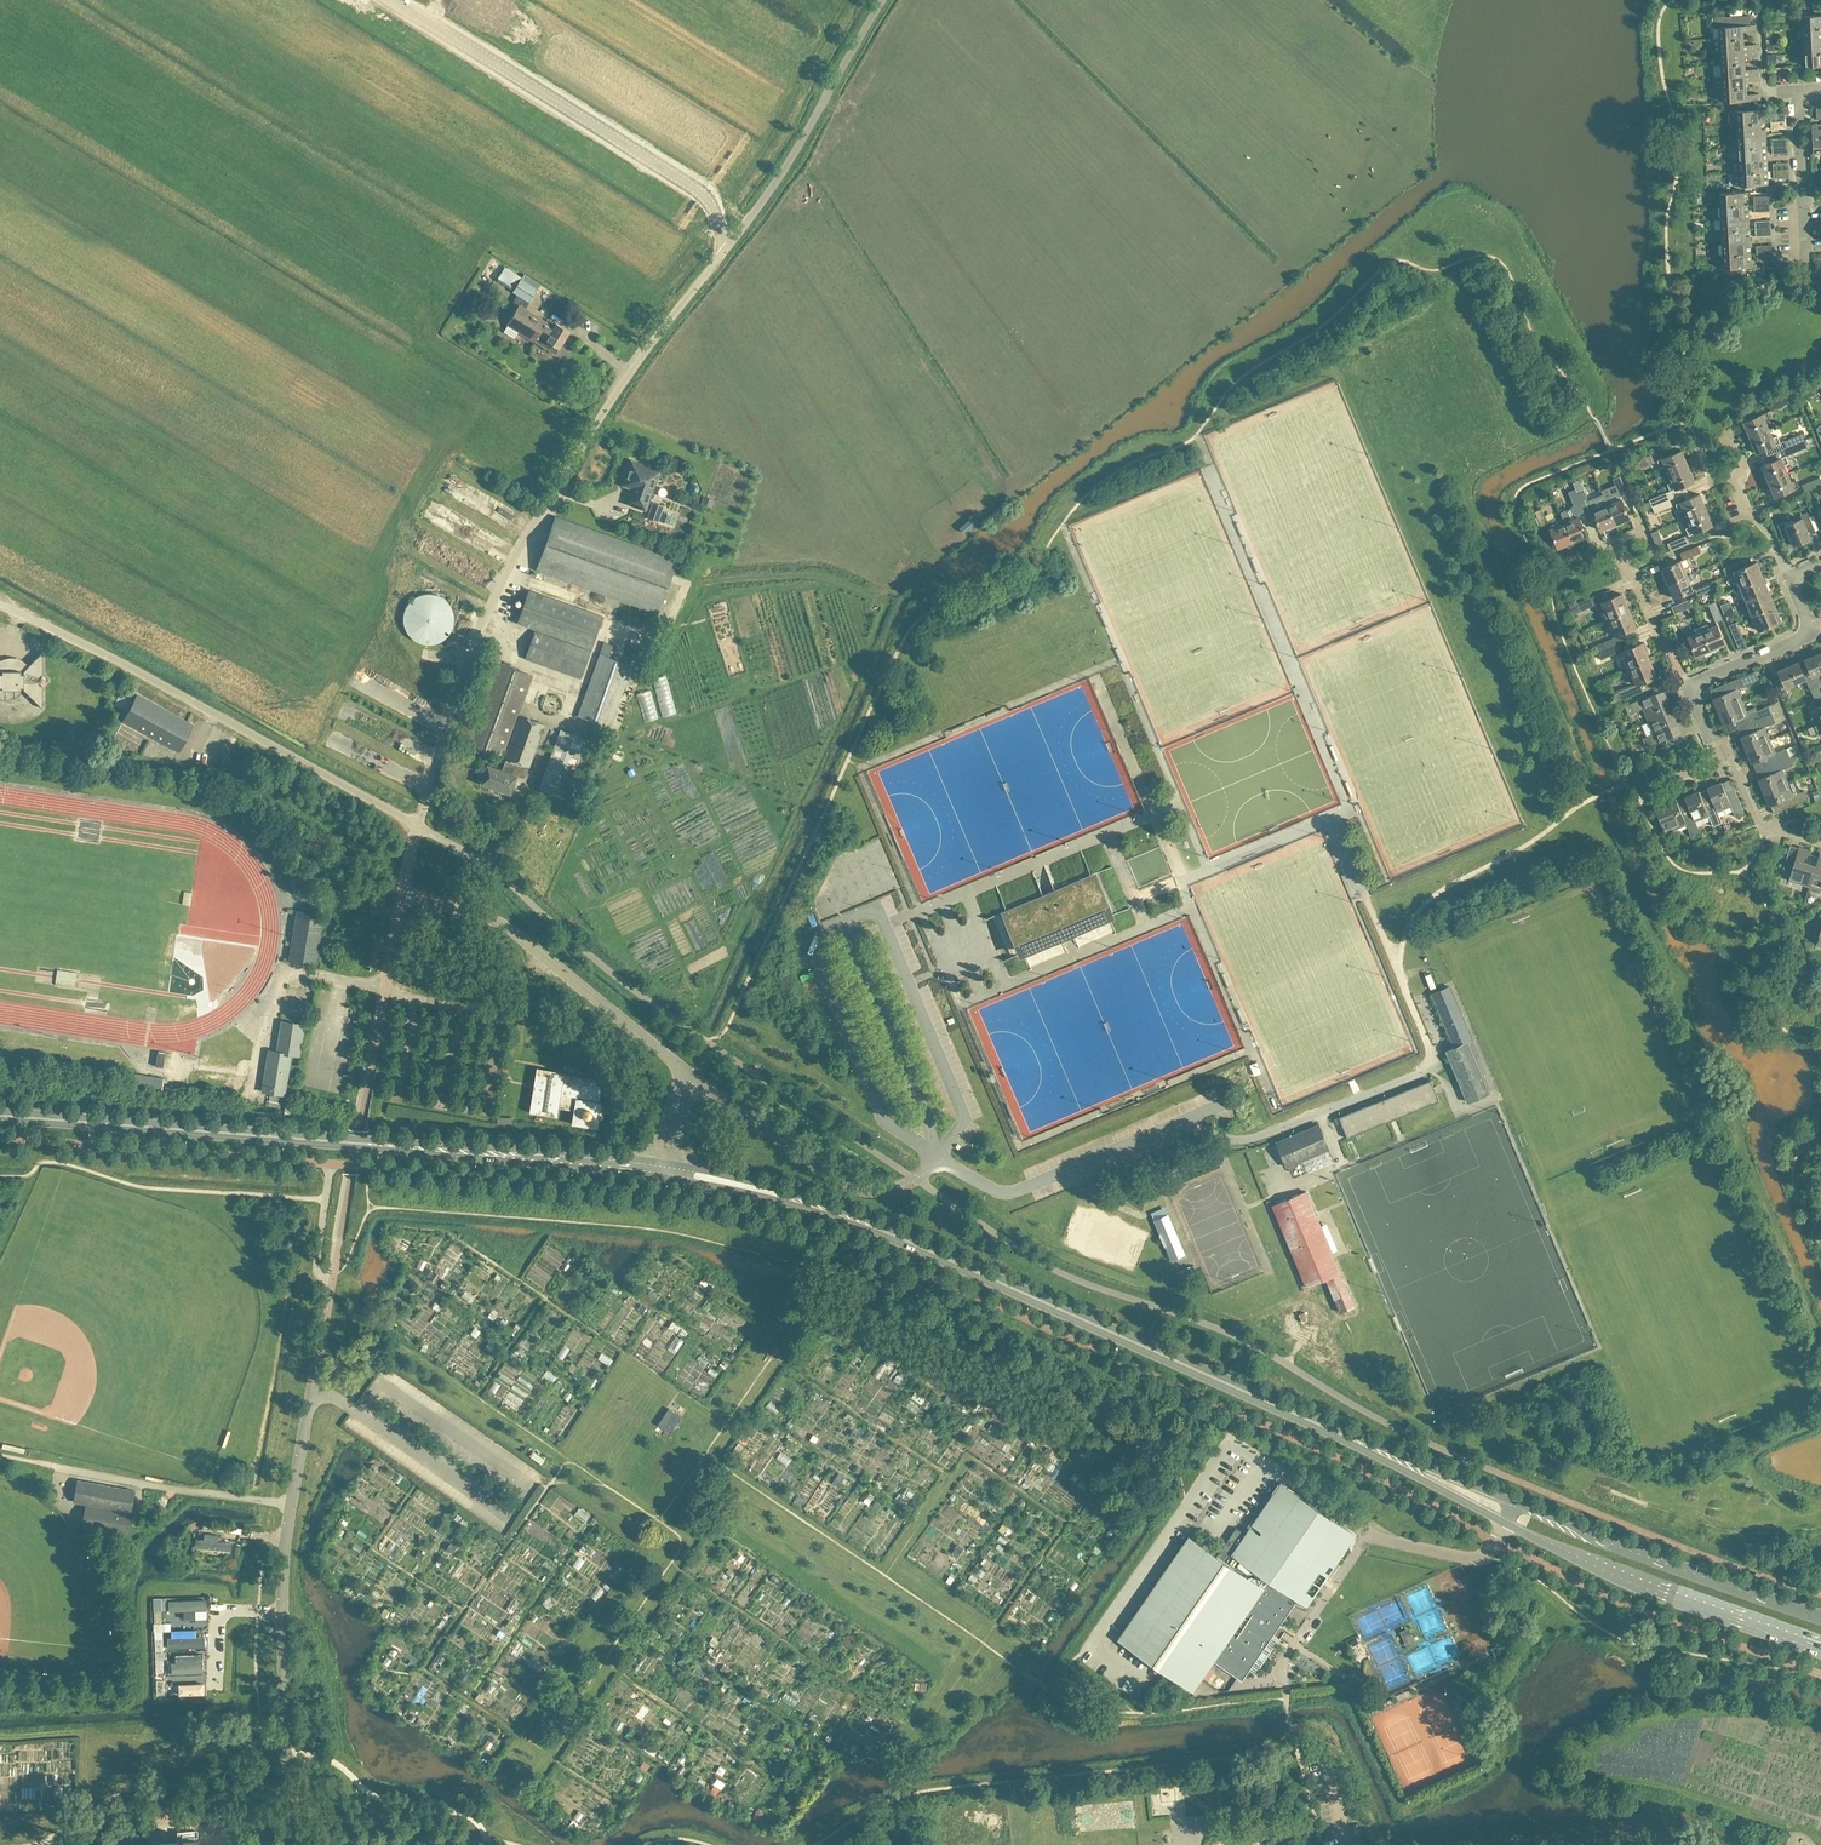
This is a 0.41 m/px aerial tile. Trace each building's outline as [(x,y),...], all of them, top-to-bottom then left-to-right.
[(1802,16),(1803,29),(1820,28),(1820,15),(1802,16)] [(1756,31),(1755,25),(1732,26),(1731,17),(1712,18),(1713,27),(1719,27),(1719,39),(1743,38),(1742,32),(1756,31)] [(1803,29),(1804,41),(1820,40),(1820,28),(1803,29)] [(1743,38),(1719,39),(1713,40),(1713,52),(1720,52),(1757,50),(1756,44),(1743,45),(1743,38)] [(1804,41),(1804,54),(1820,53),(1820,40),(1804,41)] [(1744,63),(1743,56),(1757,55),(1757,50),(1720,52),(1721,64),(1744,63)] [(1804,54),(1805,67),(1820,66),(1820,53),(1804,54)] [(1776,55),(1767,55),(1767,65),(1776,64),(1776,55)] [(1744,70),(1744,63),(1721,64),(1721,77),(1758,75),(1758,69),(1744,70)] [(1745,88),(1745,81),(1758,80),(1758,75),(1721,77),(1722,89),(1745,88)] [(1760,100),(1759,94),(1746,94),(1745,88),(1722,89),(1723,102),(1760,100)] [(1736,124),(1760,122),(1764,122),(1764,109),(1736,111),(1736,110),(1729,111),(1730,124),(1736,124)] [(1786,121),(1785,114),(1770,115),(1770,122),(1786,121)] [(1786,128),(1786,121),(1770,122),(1771,129),(1786,128)] [(1760,129),(1760,122),(1736,124),(1737,136),(1765,135),(1765,129),(1760,129)] [(1811,125),(1813,153),(1820,152),(1820,124),(1811,125)] [(1738,149),(1766,147),(1765,135),(1737,136),(1738,149)] [(1787,146),(1787,138),(1771,139),(1771,146),(1787,146)] [(1788,153),(1787,146),(1771,146),(1772,154),(1788,153)] [(1767,159),(1766,147),(1738,149),(1738,161),(1767,159)] [(1732,174),(1767,172),(1767,159),(1738,161),(1731,161),(1732,174)] [(1789,170),(1788,163),(1773,164),(1773,171),(1789,170)] [(1789,178),(1789,170),(1773,171),(1773,179),(1789,178)] [(1733,187),(1768,185),(1767,172),(1732,174),(1733,187)] [(1743,205),(1743,198),(1747,198),(1747,192),(1719,194),(1720,206),(1743,205)] [(1769,204),(1769,196),(1753,197),(1753,204),(1769,204)] [(1769,211),(1769,204),(1753,204),(1754,212),(1769,211)] [(1748,217),(1748,212),(1748,205),(1743,205),(1720,206),(1720,219),(1748,217)] [(1749,229),(1749,223),(1748,217),(1720,219),(1721,231),(1749,229)] [(1770,228),(1770,221),(1754,222),(1755,229),(1770,228)] [(1771,236),(1770,228),(1755,229),(1755,236),(1771,236)] [(1750,242),(1749,236),(1749,229),(1721,231),(1722,243),(1750,242)] [(1750,254),(1750,247),(1750,242),(1722,243),(1722,256),(1750,254)] [(1772,253),(1771,245),(1756,246),(1756,254),(1772,253)] [(1719,252),(1717,246),(1707,247),(1708,254),(1719,252)] [(1772,260),(1772,253),(1756,254),(1757,261),(1772,260)] [(1751,267),(1751,261),(1750,254),(1722,256),(1723,268),(1724,268),(1725,276),(1742,275),(1741,267),(1751,267)] [(496,281),(512,291),(520,279),(504,269),(496,281)] [(523,275),(520,279),(537,290),(540,285),(540,284),(523,274),(523,275)] [(529,302),(537,290),(520,279),(512,291),(513,291),(529,301),(529,302)] [(507,326),(504,331),(515,337),(518,332),(534,342),(555,355),(569,332),(555,324),(553,327),(546,322),(519,305),(506,325),(507,326)] [(1770,411),(1788,404),(1785,397),(1767,404),(1770,411)] [(1768,430),(1765,422),(1769,420),(1766,413),(1743,422),(1749,438),(1768,430)] [(1779,443),(1776,436),(1771,438),(1768,430),(1749,438),(1756,453),(1779,443)] [(1804,441),(1801,434),(1783,441),(1786,448),(1804,441)] [(1789,455),(1807,448),(1804,441),(1786,448),(1789,455)] [(1688,466),(1681,450),(1657,460),(1660,468),(1665,466),(1669,474),(1688,466)] [(1636,470),(1654,462),(1651,455),(1633,463),(1636,470)] [(1786,474),(1783,465),(1788,463),(1785,456),(1761,466),(1768,482),(1786,474)] [(645,510),(659,471),(631,461),(624,481),(633,484),(626,503),(645,510)] [(1694,481),(1688,466),(1669,474),(1672,482),(1667,484),(1670,492),(1694,481)] [(1798,487),(1795,480),(1790,482),(1786,474),(1768,482),(1774,497),(1798,487)] [(1627,494),(1619,476),(1612,479),(1620,497),(1627,494)] [(448,478),(441,496),(477,510),(481,501),(472,497),(475,488),(448,478)] [(1819,478),(1801,485),(1804,492),(1820,486),(1820,482),(1819,478)] [(1591,509),(1584,491),(1577,494),(1584,512),(1591,509)] [(1651,507),(1670,499),(1667,492),(1649,500),(1651,507)] [(1584,512),(1577,494),(1570,497),(1574,507),(1577,515),(1578,515),(1584,512)] [(1706,510),(1700,494),(1675,504),(1678,512),(1684,509),(1687,518),(1706,510)] [(704,497),(701,505),(711,508),(714,501),(704,497)] [(1629,518),(1621,499),(1613,502),(1611,498),(1605,501),(1615,526),(1622,523),(1621,521),(1629,518)] [(1654,514),(1672,506),(1670,499),(1651,507),(1654,514)] [(1615,526),(1605,501),(1598,503),(1600,508),(1592,511),(1600,530),(1608,527),(1609,529),(1615,526)] [(658,523),(664,506),(653,502),(647,519),(658,523)] [(1586,536),(1578,517),(1578,515),(1577,515),(1574,507),(1560,513),(1562,519),(1573,544),(1580,541),(1579,539),(1586,536)] [(425,522),(465,540),(472,524),(438,509),(435,515),(429,513),(425,522)] [(1573,544),(1562,519),(1557,521),(1555,517),(1546,521),(1541,509),(1534,512),(1542,530),(1548,527),(1557,548),(1565,545),(1566,547),(1573,544)] [(1713,525),(1707,512),(1706,510),(1687,518),(1691,526),(1685,528),(1688,535),(1713,525)] [(1816,533),(1807,513),(1800,516),(1801,519),(1786,525),(1785,522),(1777,525),(1782,537),(1789,535),(1793,546),(1810,539),(1809,536),(1816,533)] [(658,613),(677,560),(555,517),(536,570),(658,613)] [(1670,551),(1688,543),(1685,536),(1667,543),(1670,551)] [(1682,560),(1700,553),(1697,546),(1679,554),(1682,560)] [(1690,574),(1687,567),(1683,569),(1680,561),(1661,569),(1664,577),(1662,578),(1664,585),(1690,574)] [(1762,577),(1756,562),(1740,569),(1737,562),(1727,566),(1725,567),(1723,569),(1725,575),(1734,572),(1740,586),(1762,577)] [(1692,590),(1688,582),(1693,580),(1690,574),(1664,585),(1667,591),(1669,591),(1673,598),(1692,590)] [(1768,592),(1762,577),(1740,586),(1746,601),(1768,592)] [(1697,596),(1715,589),(1712,581),(1694,589),(1697,596)] [(590,648),(602,616),(529,590),(526,597),(517,622),(590,648)] [(1599,603),(1596,596),(1610,590),(1609,590),(1577,603),(1576,600),(1568,603),(1572,614),(1580,611),(1599,603)] [(1774,606),(1768,592),(1746,601),(1752,615),(1774,606)] [(406,631),(411,638),(417,642),(425,644),(432,644),(439,642),(445,638),(450,632),(453,625),(454,617),(452,609),(447,602),(441,596),(433,594),(425,593),(417,596),(410,601),(405,607),(403,615),(403,624),(406,631)] [(1629,610),(1621,593),(1601,602),(1608,619),(1629,610)] [(1674,614),(1692,606),(1689,600),(1671,607),(1674,614)] [(1731,607),(1729,601),(1720,605),(1722,611),(1731,607)] [(1722,620),(1715,602),(1708,605),(1715,623),(1722,620)] [(1780,621),(1774,606),(1752,615),(1758,630),(1780,621)] [(1733,613),(1731,607),(1722,611),(1724,617),(1733,613)] [(458,620),(470,622),(473,611),(461,609),(458,620)] [(1636,627),(1629,610),(1608,619),(1615,636),(1636,627)] [(1742,638),(1735,623),(1728,626),(1735,641),(1742,638)] [(1724,644),(1716,624),(1708,628),(1707,624),(1700,626),(1711,652),(1718,649),(1717,647),(1724,644)] [(1711,652),(1700,626),(1693,629),(1695,633),(1687,637),(1691,646),(1686,648),(1690,657),(1695,655),(1695,656),(1703,653),(1704,655),(1711,652)] [(580,677),(590,650),(535,631),(525,658),(580,677)] [(1616,644),(1613,638),(1594,646),(1597,652),(1616,644)] [(610,727),(632,666),(608,657),(612,645),(604,642),(578,716),(610,727)] [(1649,659),(1642,643),(1622,651),(1629,668),(1649,659)] [(1619,651),(1616,644),(1597,652),(1600,659),(1619,651)] [(976,651),(975,680),(983,680),(984,651),(976,651)] [(48,680),(46,680),(42,676),(42,657),(40,655),(43,652),(42,652),(23,671),(0,671),(0,690),(23,690),(43,709),(43,708),(40,705),(42,703),(42,684),(46,681),(48,681),(48,680)] [(1805,660),(1808,667),(1801,670),(1805,679),(1809,688),(1820,683),(1820,681),(1818,673),(1820,672),(1820,653),(1805,660)] [(1629,668),(1636,685),(1656,676),(1649,659),(1629,668)] [(524,779),(528,767),(545,723),(521,715),(508,751),(506,750),(518,718),(532,676),(496,663),(466,744),(471,746),(468,754),(476,758),(480,749),(506,758),(502,770),(487,765),(484,774),(479,772),(476,780),(481,781),(481,783),(509,793),(515,776),(524,779)] [(1805,679),(1801,670),(1798,663),(1778,671),(1781,678),(1775,681),(1782,699),(1789,696),(1786,687),(1805,679)] [(1742,701),(1736,689),(1758,680),(1754,671),(1710,690),(1723,685),(1726,692),(1712,698),(1712,699),(1713,699),(1719,711),(1718,712),(1750,699),(1749,698),(1742,701)] [(1614,694),(1618,702),(1639,693),(1636,685),(1633,686),(1614,694)] [(1671,711),(1666,699),(1667,699),(1667,698),(1666,698),(1662,690),(1624,706),(1628,715),(1643,709),(1648,721),(1640,724),(1640,725),(1672,711),(1671,711)] [(118,693),(113,704),(127,712),(133,701),(118,693)] [(122,721),(179,751),(193,724),(137,694),(133,701),(127,712),(122,721)] [(1812,701),(1818,715),(1811,718),(1814,726),(1820,723),(1820,697),(1812,701)] [(1738,728),(1772,714),(1768,706),(1756,711),(1755,708),(1746,711),(1742,702),(1750,699),(1718,712),(1719,712),(1724,724),(1723,725),(1738,719),(1741,727),(1738,728)] [(1672,712),(1672,711),(1640,725),(1648,722),(1654,734),(1643,739),(1646,748),(1665,740),(1668,747),(1678,743),(1675,736),(1680,733),(1677,725),(1678,725),(1678,724),(1676,724),(1671,713),(1672,712)] [(1746,750),(1778,737),(1777,736),(1770,740),(1764,727),(1776,722),(1772,714),(1738,728),(1738,729),(1751,723),(1754,731),(1740,737),(1742,737),(1747,749),(1745,750),(1746,750)] [(1811,736),(1820,731),(1820,723),(1814,726),(1808,728),(1811,736)] [(587,751),(580,748),(583,739),(559,730),(538,789),(544,790),(542,795),(551,799),(553,794),(563,797),(575,764),(581,767),(587,751)] [(1778,737),(1746,750),(1746,751),(1747,750),(1752,762),(1751,763),(1766,757),(1769,765),(1790,756),(1786,748),(1775,752),(1770,741),(1778,737)] [(1788,783),(1782,770),(1794,765),(1790,756),(1769,765),(1772,773),(1758,779),(1758,780),(1759,779),(1765,792),(1764,793),(1796,780),(1795,779),(1788,783)] [(1745,813),(1738,798),(1730,779),(1729,780),(1735,793),(1727,797),(1721,782),(1720,782),(1721,783),(1708,789),(1707,788),(1706,788),(1713,803),(1721,823),(1722,823),(1718,811),(1731,806),(1736,817),(1745,813)] [(1774,813),(1808,799),(1804,790),(1800,792),(1795,780),(1796,780),(1764,793),(1765,793),(1770,805),(1769,805),(1769,806),(1784,800),(1787,807),(1774,813)] [(1817,790),(1811,792),(1815,801),(1820,799),(1817,790)] [(1721,823),(1713,803),(1705,806),(1699,791),(1698,792),(1698,793),(1685,798),(1685,797),(1684,797),(1690,812),(1699,832),(1700,832),(1695,821),(1709,815),(1714,826),(1721,823)] [(1699,832),(1690,812),(1683,815),(1676,801),(1676,802),(1663,808),(1662,807),(1657,809),(1655,810),(1665,833),(1667,833),(1672,831),(1676,838),(1673,830),(1686,825),(1691,836),(1699,832)] [(1809,886),(1815,866),(1802,862),(1806,849),(1798,847),(1795,859),(1787,857),(1783,869),(1790,871),(1788,880),(1789,880),(1790,877),(1799,880),(1798,883),(1809,886)] [(1819,853),(1815,866),(1809,886),(1807,890),(1818,893),(1819,889),(1820,890),(1820,854),(1819,853)] [(1057,884),(1053,886),(1054,890),(1051,891),(1043,895),(1041,891),(1028,896),(1032,905),(1008,915),(1020,944),(1046,933),(1050,944),(1061,939),(1061,940),(1074,935),(1073,934),(1084,930),(1079,919),(1105,908),(1093,879),(1069,889),(1065,881),(1057,884)] [(315,965),(323,915),(297,911),(289,961),(315,965)] [(75,990),(76,978),(62,977),(61,988),(75,990)] [(1472,1041),(1449,987),(1432,994),(1455,1047),(1469,1042),(1472,1041)] [(288,1007),(298,1005),(296,994),(287,995),(288,1007)] [(283,1021),(281,1021),(276,1052),(268,1050),(262,1091),(284,1095),(290,1054),(298,1056),(303,1025),(283,1021)] [(145,1048),(146,1027),(120,1026),(120,1030),(111,1030),(111,1038),(116,1038),(116,1047),(145,1048)] [(1490,1093),(1469,1042),(1455,1047),(1446,1051),(1454,1068),(1455,1071),(1466,1099),(1468,1102),(1490,1093)] [(565,1064),(537,1060),(530,1104),(558,1109),(558,1108),(573,1110),(571,1124),(595,1128),(595,1129),(596,1131),(598,1131),(599,1130),(600,1128),(598,1126),(597,1126),(599,1118),(600,1117),(601,1117),(601,1116),(601,1115),(601,1114),(601,1113),(600,1113),(599,1113),(601,1102),(598,1102),(601,1089),(593,1078),(564,1074),(565,1064)] [(162,1094),(164,1079),(135,1074),(132,1089),(162,1094)] [(1431,1080),(1334,1119),(1337,1124),(1341,1122),(1347,1138),(1388,1122),(1390,1121),(1397,1119),(1399,1118),(1439,1101),(1437,1094),(1434,1087),(1431,1081),(1431,1080)] [(1329,1149),(1319,1125),(1276,1142),(1286,1167),(1287,1167),(1289,1166),(1294,1164),(1300,1161),(1329,1149)] [(1306,1193),(1273,1207),(1298,1267),(1307,1288),(1315,1285),(1326,1281),(1340,1314),(1354,1308),(1353,1307),(1306,1193)] [(1185,1254),(1168,1214),(1154,1220),(1171,1260),(1185,1254)] [(427,1268),(424,1273),(430,1277),(433,1272),(427,1268)] [(566,1318),(563,1322),(572,1327),(574,1323),(566,1318)] [(683,1328),(679,1332),(684,1336),(688,1332),(683,1328)] [(522,1338),(518,1343),(526,1348),(530,1343),(522,1338)] [(550,1361),(559,1347),(552,1343),(543,1356),(550,1361)] [(886,1359),(883,1364),(888,1367),(891,1363),(886,1359)] [(535,1388),(539,1382),(524,1372),(520,1378),(535,1388)] [(895,1393),(908,1379),(901,1374),(889,1388),(895,1393)] [(501,1402),(504,1397),(493,1389),(489,1394),(501,1402)] [(906,1412),(917,1416),(924,1400),(913,1395),(906,1412)] [(514,1405),(511,1409),(527,1420),(530,1415),(514,1405)] [(669,1408),(659,1424),(671,1432),(682,1416),(669,1408)] [(871,1411),(867,1416),(899,1438),(908,1426),(898,1419),(895,1422),(882,1413),(879,1416),(871,1411)] [(919,1423),(927,1426),(930,1415),(922,1412),(919,1423)] [(968,1422),(963,1428),(967,1431),(972,1425),(968,1422)] [(831,1461),(837,1456),(829,1448),(824,1454),(831,1461)] [(532,1451),(529,1456),(541,1464),(545,1459),(532,1451)] [(856,1464),(853,1469),(858,1473),(862,1468),(856,1464)] [(839,1473),(836,1477),(841,1481),(841,1482),(846,1485),(849,1480),(844,1476),(839,1473)] [(1076,1488),(1085,1492),(1088,1484),(1080,1480),(1076,1488)] [(127,1526),(134,1491),(90,1483),(77,1481),(73,1502),(86,1504),(82,1527),(126,1535),(127,1526)] [(1278,1627),(1298,1599),(1307,1606),(1356,1535),(1280,1483),(1245,1534),(1240,1542),(1230,1536),(1217,1556),(1189,1536),(1118,1639),(1193,1691),(1214,1661),(1242,1680),(1249,1670),(1255,1674),(1277,1642),(1271,1637),(1274,1634),(1272,1632),(1277,1626),(1278,1627)] [(573,1519),(583,1527),(588,1521),(578,1513),(573,1519)] [(1001,1525),(996,1533),(1000,1536),(996,1542),(1003,1547),(1012,1533),(1001,1525)] [(222,1534),(221,1539),(234,1541),(235,1531),(203,1526),(202,1531),(222,1534)] [(1240,1542),(1245,1534),(1236,1528),(1230,1536),(1240,1542)] [(234,1545),(223,1544),(224,1539),(204,1537),(203,1543),(193,1542),(192,1553),(232,1558),(234,1545)] [(957,1544),(954,1548),(960,1553),(963,1549),(957,1544)] [(1095,1545),(1091,1551),(1098,1555),(1102,1549),(1095,1545)] [(738,1553),(735,1557),(740,1561),(743,1556),(738,1553)] [(441,1555),(437,1561),(442,1563),(446,1557),(441,1555)] [(988,1570),(991,1565),(982,1560),(979,1565),(988,1570)] [(562,1606),(569,1607),(572,1591),(559,1589),(557,1599),(563,1600),(562,1606)] [(356,1598),(362,1604),(368,1598),(361,1592),(356,1598)] [(804,1594),(799,1600),(804,1603),(808,1597),(804,1594)] [(477,1598),(469,1609),(474,1613),(482,1602),(477,1598)] [(512,1603),(506,1613),(518,1620),(524,1611),(512,1603)] [(656,1620),(651,1627),(657,1631),(662,1624),(656,1620)] [(714,1638),(723,1640),(725,1627),(716,1625),(714,1638)] [(655,1631),(651,1637),(659,1641),(662,1636),(655,1631)] [(568,1637),(564,1644),(569,1647),(573,1641),(568,1637)] [(712,1637),(709,1642),(715,1646),(718,1641),(712,1637)] [(670,1652),(667,1658),(675,1662),(678,1656),(670,1652)] [(204,1653),(179,1654),(179,1663),(172,1663),(173,1671),(204,1670),(204,1653)] [(682,1656),(678,1662),(683,1666),(687,1660),(682,1656)] [(463,1672),(460,1678),(465,1681),(469,1675),(463,1672)] [(476,1696),(474,1699),(480,1702),(484,1696),(479,1693),(476,1696)] [(787,1742),(792,1735),(785,1730),(780,1737),(787,1742)] [(876,1748),(872,1753),(877,1757),(881,1751),(876,1748)] [(741,1799),(738,1804),(747,1811),(751,1807),(741,1799)] [(730,1801),(727,1805),(733,1809),(736,1804),(730,1801)] [(797,1801),(785,1807),(789,1815),(801,1810),(797,1801)] [(578,1810),(573,1817),(579,1822),(584,1815),(578,1810)] [(756,1810),(754,1817),(761,1819),(763,1812),(756,1810)]
